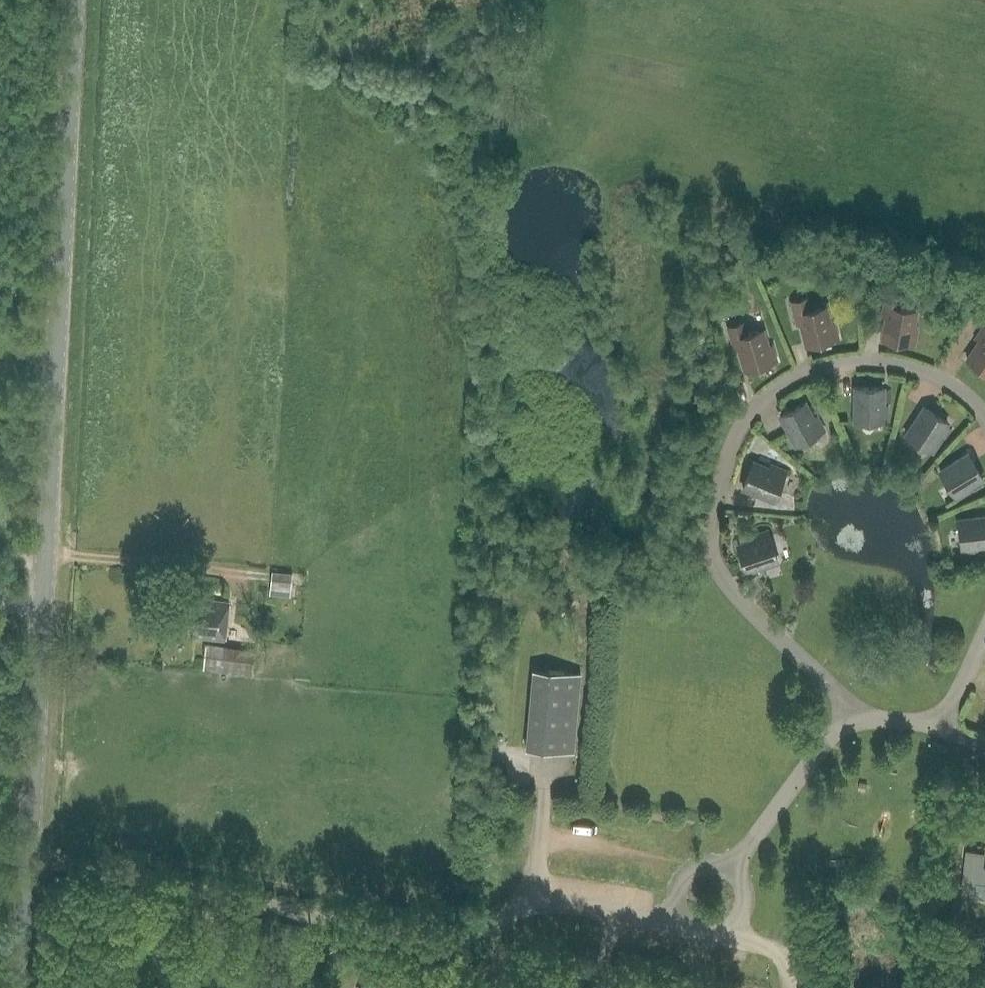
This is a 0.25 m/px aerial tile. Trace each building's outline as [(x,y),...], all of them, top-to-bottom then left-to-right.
[(883,339),(914,344),(916,330),(913,330),(917,312),(899,308),(901,297),(888,294),(883,316),(887,317),(883,339)] [(984,296),(974,310),(983,316),(984,314),(984,297),(984,296)] [(807,345),(838,338),(834,324),(831,325),(827,307),(809,311),(806,299),(793,303),(798,324),(801,324),(807,345)] [(745,370),(776,361),(772,347),(769,348),(763,330),(746,336),(742,324),(729,328),(735,349),(739,348),(745,370)] [(977,339),(980,340),(967,359),(984,371),(984,326),(977,339)] [(887,421),(887,407),(884,407),(884,388),(855,388),(855,420),(887,421)] [(796,445),(824,430),(817,417),(814,419),(806,403),(780,416),(796,445)] [(938,439),(948,423),(924,407),(906,435),(933,452),(941,440),(938,439)] [(968,488),(983,478),(968,454),(940,471),(957,499),(969,491),(968,488)] [(773,501),(786,471),(773,466),(771,469),(754,462),(743,488),(773,501)] [(984,546),(984,517),(959,520),(962,552),(977,550),(976,547),(984,546)] [(754,536),(755,539),(738,545),(747,572),(778,562),(768,532),(754,536)] [(292,573),(271,571),(270,584),(291,585),(292,573)] [(225,638),(229,604),(203,600),(203,603),(175,600),(172,628),(194,631),(194,638),(225,641),(225,638)] [(206,644),(206,645),(203,670),(253,676),(271,677),(271,672),(293,674),(295,653),(292,653),(293,643),(262,640),(261,651),(256,650),(241,648),(206,644)] [(573,753),(580,673),(532,669),(525,749),(573,753)] [(984,852),(966,850),(961,892),(984,895),(984,867),(983,866),(984,852)]
